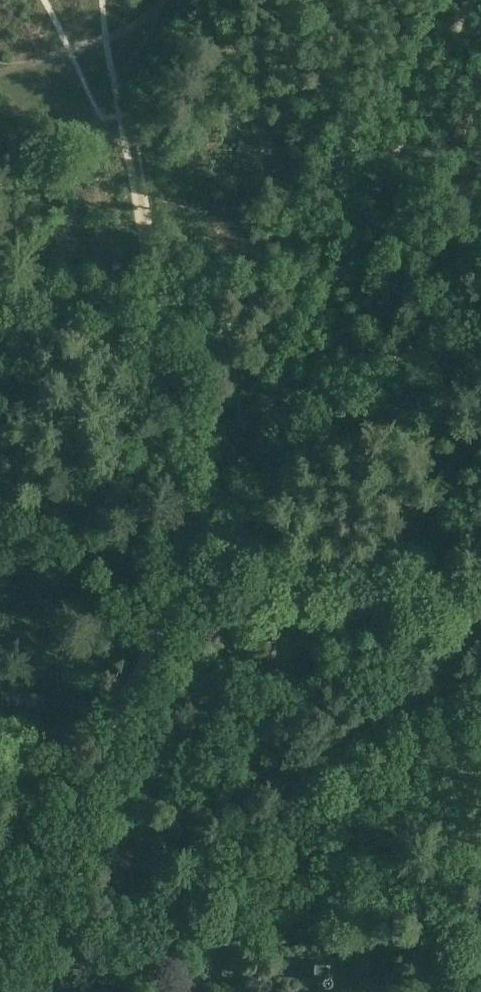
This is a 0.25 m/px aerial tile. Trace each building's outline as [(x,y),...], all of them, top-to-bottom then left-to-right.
[(327,954),(312,955),(312,975),(321,975),(322,977),(324,978),(326,978),(328,978),(329,976),(330,975),(329,972),(328,972),(327,971),(327,954)]
